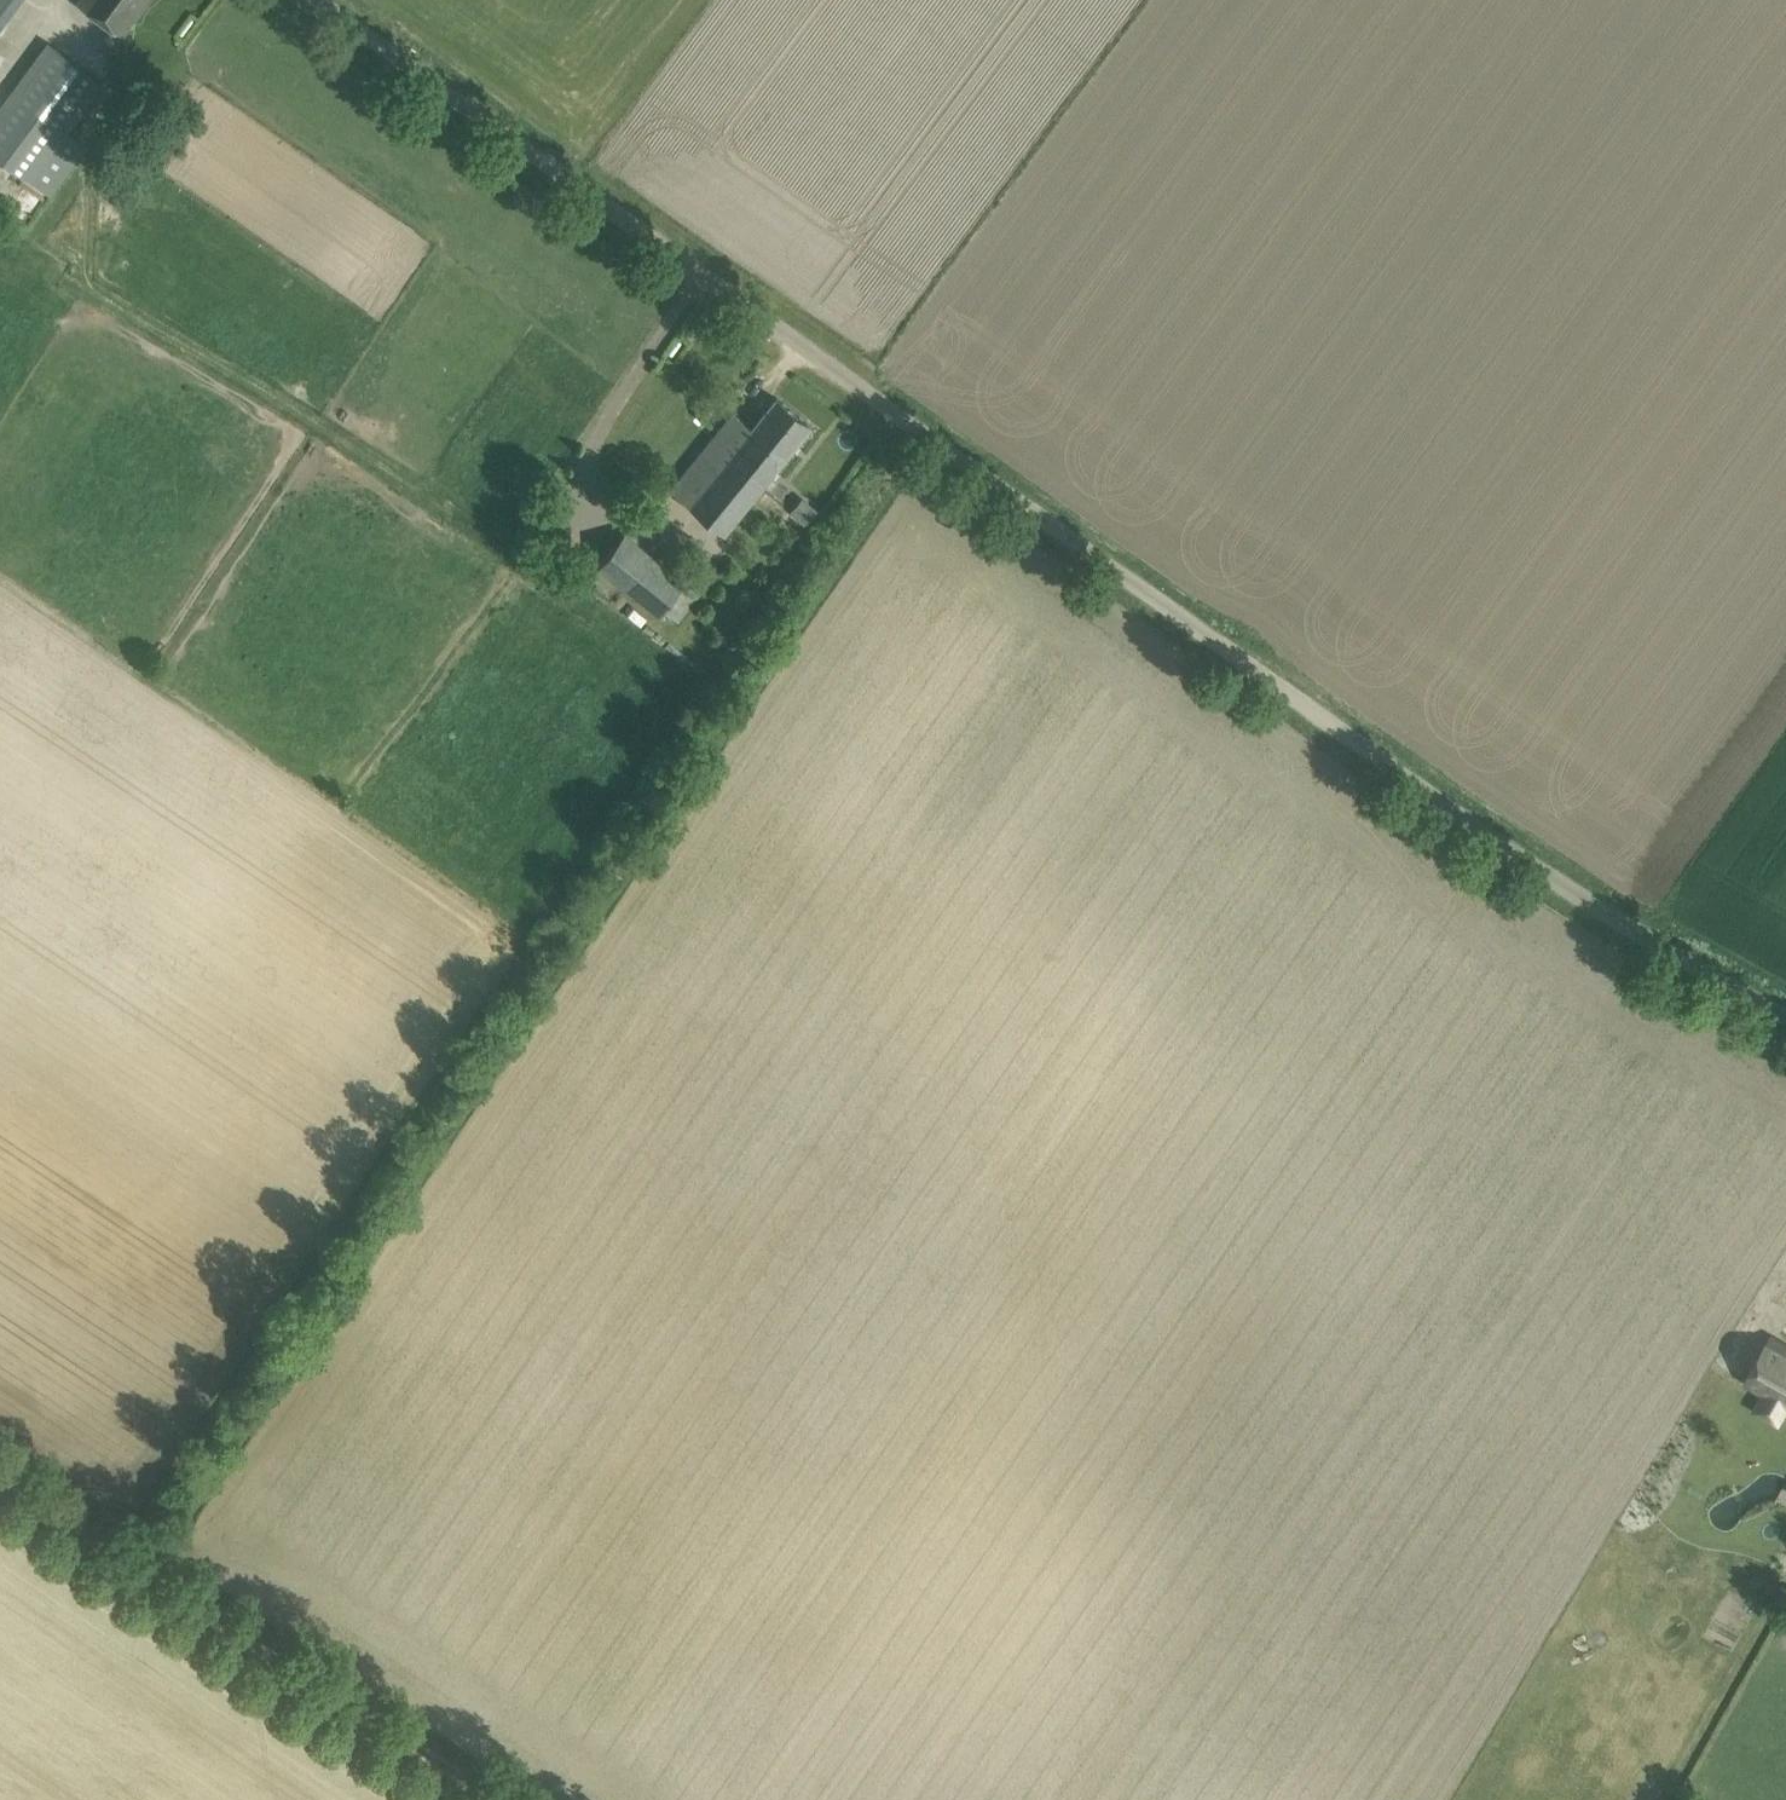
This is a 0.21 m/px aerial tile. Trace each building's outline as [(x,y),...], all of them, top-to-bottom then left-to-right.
[(18,0),(0,0),(0,24),(18,0)] [(124,35),(150,0),(82,0),(80,3),(124,35)] [(47,42),(0,107),(0,157),(53,195),(89,145),(69,131),(104,82),(47,42)] [(671,489),(724,532),(811,424),(777,397),(752,428),(733,412),(671,489)] [(618,542),(600,564),(662,614),(666,608),(681,619),(701,593),(626,531),(618,542)] [(1766,1389),(1768,1386),(1785,1397),(1785,1342),(1774,1335),(1749,1378),(1766,1389)]
